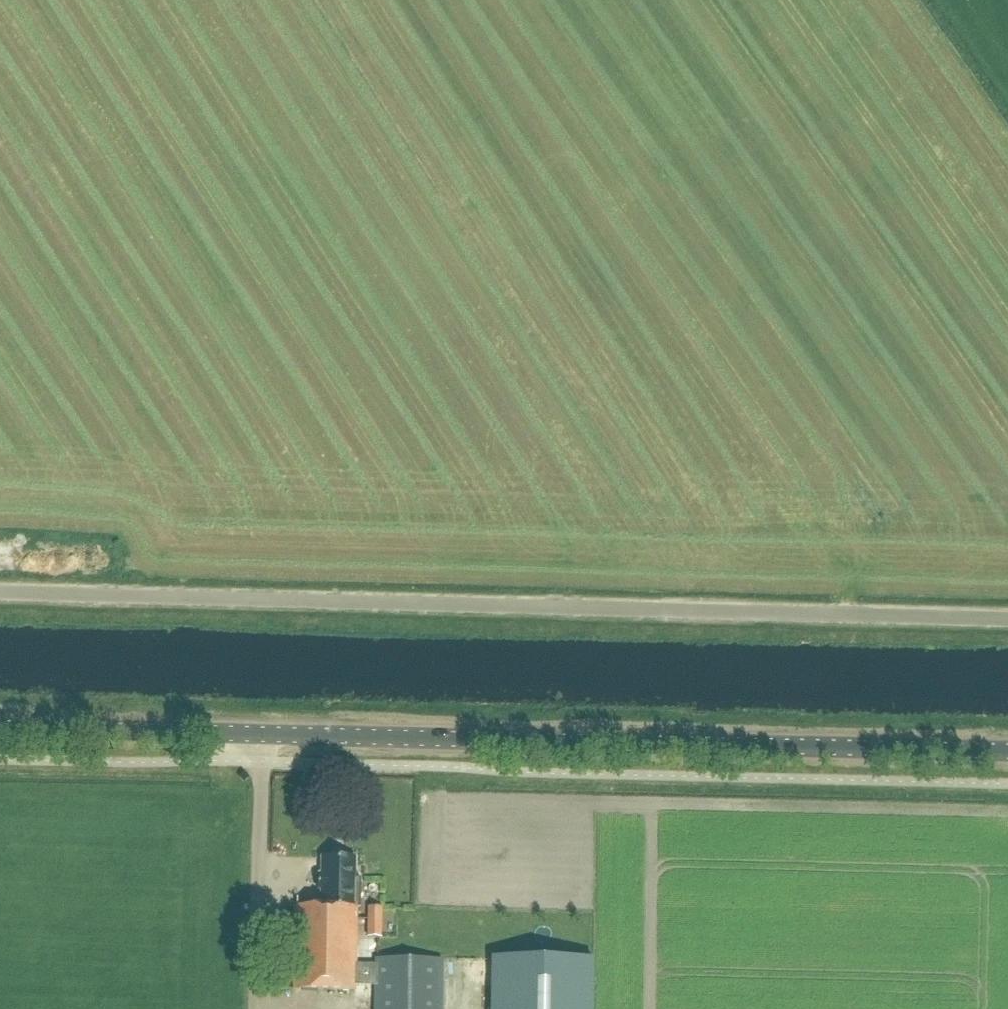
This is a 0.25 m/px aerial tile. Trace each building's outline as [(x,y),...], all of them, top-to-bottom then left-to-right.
[(321,858),(321,875),(318,875),(318,891),(320,891),(320,907),(294,907),(292,991),(355,992),(355,984),(375,984),(374,1008),(441,1008),(442,961),(375,960),(375,966),(355,965),(356,909),(360,909),(360,879),(354,879),(355,859),(321,858)] [(381,908),(367,908),(367,939),(380,939),(381,908)] [(490,1008),(592,1008),(593,961),(491,960),(490,1008)]
